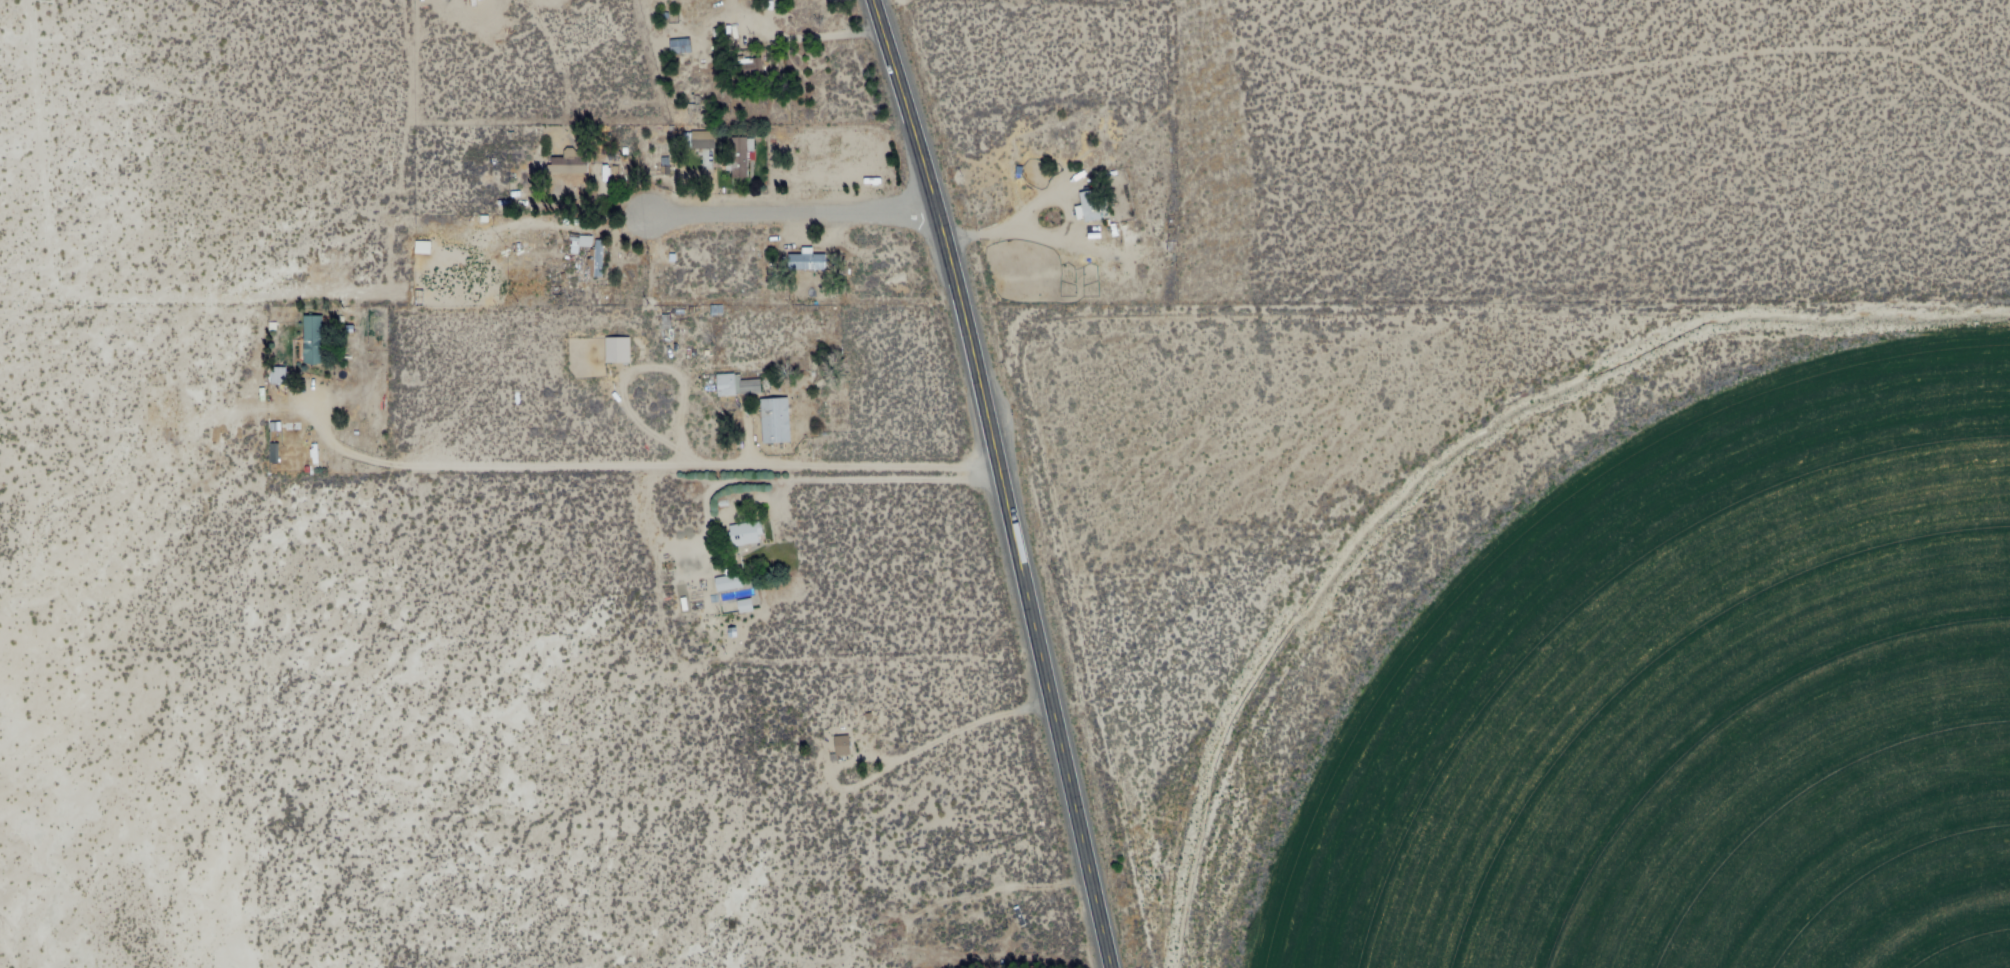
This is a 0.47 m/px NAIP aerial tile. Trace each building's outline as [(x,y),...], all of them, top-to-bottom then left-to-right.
[(670,55),(671,40),(692,41),(692,56),(670,55)] [(729,82),(730,58),(767,59),(766,83),(729,82)] [(711,132),(689,132),(689,150),(711,150),(711,132)] [(751,181),(732,180),(732,161),(733,141),(758,141),(758,161),(752,161),(751,181)] [(550,177),(551,160),(589,160),(589,178),(550,177)] [(1078,206),(1071,207),(1073,222),(1096,219),(1092,190),(1076,193),(1078,206)] [(597,236),(597,239),(610,240),(610,277),(594,277),(594,251),(585,250),(585,259),(571,258),(571,250),(572,235),(597,236)] [(787,274),(787,254),(835,255),(835,275),(787,274)] [(305,368),(306,317),(338,318),(337,369),(305,368)] [(605,367),(605,339),(634,339),(633,368),(605,367)] [(271,387),(271,368),(291,368),(290,388),(271,387)] [(743,375),(743,379),(769,379),(769,393),(742,393),(742,397),(717,397),(717,374),(743,375)] [(765,446),(764,402),(792,402),(793,445),(765,446)] [(268,434),(269,409),(285,410),(284,434),(268,434)] [(731,546),(731,523),(770,523),(770,547),(731,546)] [(712,591),(737,589),(735,575),(711,578),(712,591)] [(733,601),(736,614),(750,611),(747,598),(733,601)] [(836,758),(836,733),(855,733),(854,758),(836,758)]
